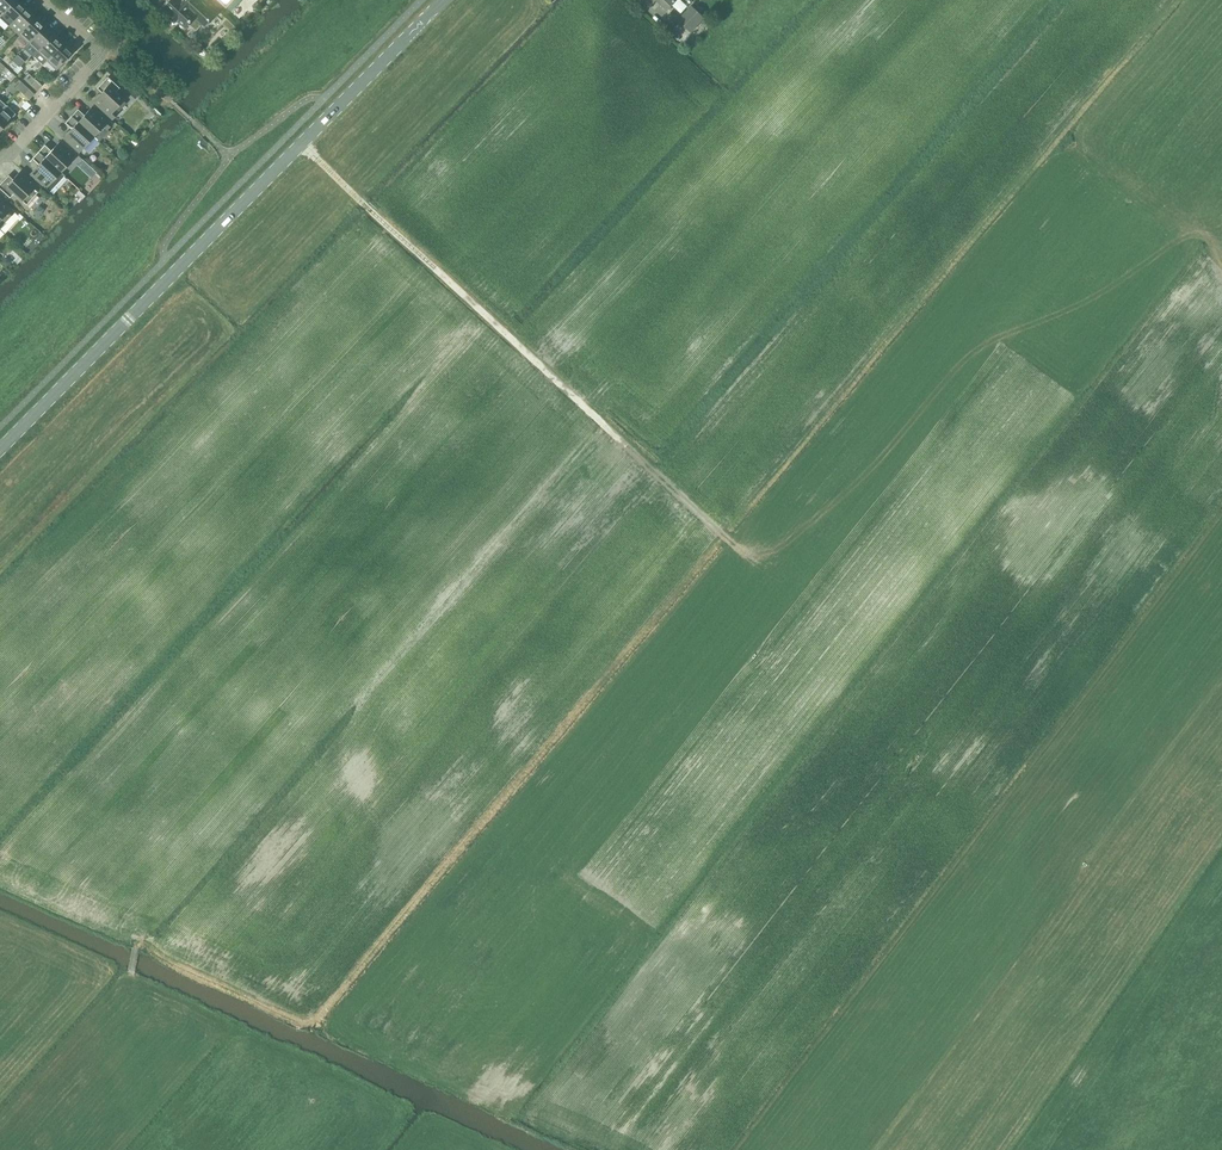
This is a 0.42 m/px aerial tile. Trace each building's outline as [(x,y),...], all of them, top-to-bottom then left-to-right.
[(0,16),(0,17),(9,26),(12,23),(25,9),(20,4),(21,3),(17,0),(15,0),(0,16)] [(15,0),(0,0),(0,16),(15,0)] [(198,0),(174,0),(166,9),(172,15),(169,17),(176,24),(179,21),(187,28),(191,23),(197,29),(203,24),(206,26),(217,13),(203,0),(202,0),(200,2),(198,0)] [(677,0),(657,0),(668,10),(677,0)] [(705,19),(692,6),(679,20),(692,32),(705,19)] [(12,23),(9,26),(18,34),(35,16),(31,13),(30,14),(25,9),(12,23)] [(35,16),(18,34),(28,43),(43,26),(39,22),(40,20),(35,16)] [(233,33),(238,27),(227,17),(222,23),(233,33)] [(28,43),(23,48),(32,57),(33,57),(37,52),(54,34),(50,30),(49,31),(43,26),(28,43)] [(37,52),(33,57),(42,65),(47,60),(62,43),(58,39),(59,38),(54,34),(37,52)] [(62,43),(47,60),(57,70),(63,63),(64,64),(67,59),(72,52),(67,47),(68,47),(64,43),(63,44),(62,43)] [(6,56),(2,59),(8,65),(11,61),(6,56)] [(11,61),(8,65),(14,70),(17,66),(11,61)] [(5,67),(2,71),(8,76),(11,73),(5,67)] [(28,73),(23,79),(27,82),(32,77),(28,73)] [(32,77),(27,82),(37,91),(42,86),(32,77)] [(115,111),(125,100),(116,93),(120,88),(108,77),(97,89),(102,93),(93,102),(113,120),(118,114),(115,111)] [(21,82),(16,87),(19,90),(24,85),(21,82)] [(129,83),(124,89),(129,94),(134,88),(129,83)] [(24,85),(19,90),(29,99),(34,94),(24,85)] [(14,97),(9,103),(16,111),(22,105),(14,97)] [(2,129),(7,125),(6,124),(12,117),(15,114),(5,105),(2,108),(0,110),(0,111),(0,131),(2,129)] [(77,109),(71,116),(94,137),(103,127),(107,130),(112,124),(92,106),(84,115),(77,109)] [(71,129),(63,138),(79,153),(94,137),(71,116),(65,123),(71,129)] [(44,145),(38,152),(61,172),(76,156),(59,142),(51,151),(44,145)] [(38,165),(30,174),(46,189),(50,192),(65,176),(61,172),(38,152),(32,159),(38,165)] [(82,160),(77,165),(90,177),(95,172),(82,160)] [(0,184),(0,190),(9,198),(13,194),(25,205),(40,189),(21,170),(12,179),(8,175),(0,184)] [(14,212),(0,199),(0,228),(14,212)] [(6,257),(1,262),(6,267),(10,262),(6,257)]
